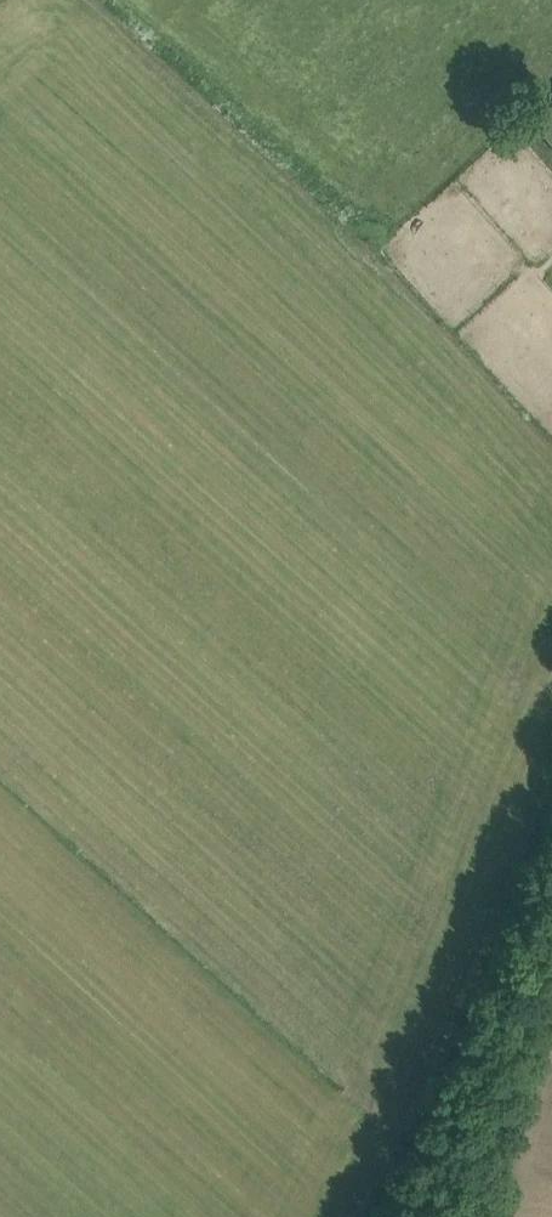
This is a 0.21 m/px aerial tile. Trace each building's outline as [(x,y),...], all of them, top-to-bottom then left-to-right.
[(537,120),(551,136),(551,107),(537,120)]
